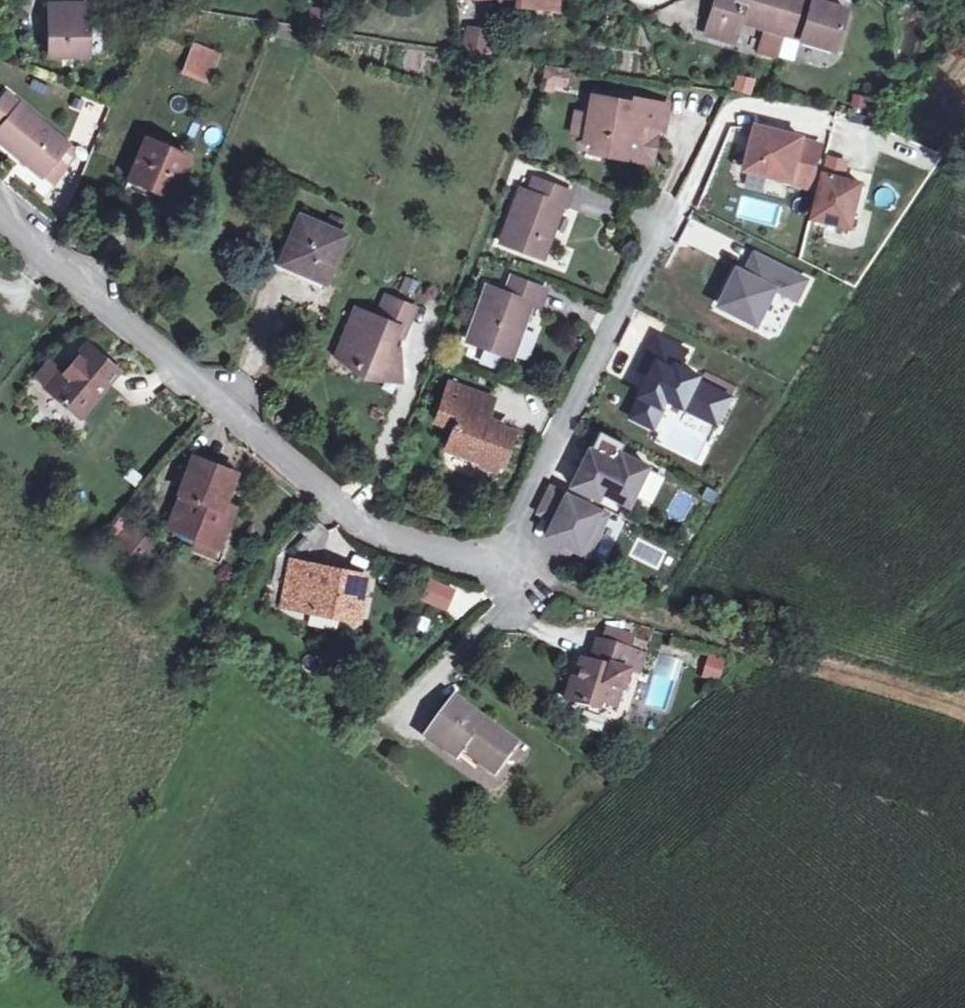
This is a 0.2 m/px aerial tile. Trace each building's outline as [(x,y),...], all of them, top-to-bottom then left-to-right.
[(769,28),(763,50),(782,55),(788,32),(792,17),(796,0),(718,0),(713,23),(725,26),(723,38),(738,42),(744,22),(769,28)] [(792,17),(808,21),(804,36),(841,45),(850,6),(837,3),(825,0),(796,0),(792,17)] [(89,22),(89,6),(49,6),(50,58),(91,58),(90,22),(89,22)] [(808,21),(792,17),(788,32),(804,36),(808,21)] [(725,26),(713,23),(710,35),(723,38),(725,26)] [(492,49),(491,37),(466,39),(467,50),(492,49)] [(209,83),(220,56),(198,47),(186,73),(209,83)] [(543,65),(541,90),(566,92),(568,67),(543,65)] [(751,94),(754,77),(735,73),(732,90),(751,94)] [(70,151),(72,148),(12,96),(0,110),(0,134),(1,135),(0,137),(0,143),(44,181),(47,177),(70,151)] [(609,146),(609,154),(644,159),(648,139),(646,138),(647,128),(659,129),(666,131),(670,106),(635,100),(634,106),(594,99),(591,117),(587,137),(586,142),(594,144),(609,146)] [(591,117),(578,114),(574,135),(587,137),(591,117)] [(818,187),(828,146),(809,141),(810,138),(765,126),(753,170),(818,187)] [(654,161),(659,129),(647,128),(646,138),(648,139),(644,159),(654,161)] [(173,197),(189,157),(149,140),(132,180),(173,197)] [(593,152),(609,154),(609,146),(594,144),(593,152)] [(82,161),(70,151),(47,177),(59,187),(82,161)] [(858,228),(869,184),(848,179),(852,162),(836,158),(821,218),(858,228)] [(537,180),(532,193),(523,189),(503,243),(546,259),(565,207),(569,208),(574,193),(537,180)] [(741,194),(735,216),(776,227),(783,205),(741,194)] [(343,235),(331,229),(302,217),(283,261),(304,269),(303,273),(328,283),(346,236),(343,235)] [(336,219),(331,229),(343,235),(347,224),(336,219)] [(728,306),(766,325),(784,290),(804,300),(814,281),(762,255),(753,274),(746,270),(728,306)] [(516,279),(510,295),(490,288),(470,342),(514,357),(525,327),(523,327),(532,304),(542,307),(548,290),(516,279)] [(405,339),(418,308),(391,296),(382,317),(360,308),(339,358),(384,377),(388,366),(405,369),(403,347),(397,344),(400,337),(405,339)] [(639,417),(661,428),(676,400),(713,418),(726,392),(706,381),(708,377),(686,366),(694,350),(665,336),(648,369),(660,375),(639,417)] [(66,368),(49,388),(81,417),(121,371),(90,345),(68,371),(66,368)] [(41,381),(49,388),(66,368),(58,362),(41,381)] [(487,459),(503,465),(515,434),(490,423),(498,401),(454,385),(441,421),(458,428),(450,450),(486,463),(487,459)] [(738,397),(726,392),(713,418),(724,424),(738,397)] [(603,431),(575,486),(602,499),(605,491),(622,500),(637,495),(651,467),(623,453),(628,443),(603,431)] [(197,539),(221,547),(235,512),(225,508),(237,475),(193,459),(180,495),(183,496),(171,530),(197,539)] [(500,473),(503,465),(487,459),(486,463),(484,468),(500,473)] [(654,504),(669,476),(651,467),(637,495),(654,504)] [(591,554),(611,514),(554,486),(542,511),(557,518),(550,534),(591,554)] [(135,560),(151,541),(134,527),(118,546),(135,560)] [(217,557),(221,547),(197,539),(193,549),(217,557)] [(641,540),(632,551),(651,567),(660,557),(641,540)] [(158,547),(151,541),(135,560),(142,566),(158,547)] [(285,606),(300,609),(309,567),(294,564),(285,606)] [(309,567),(300,609),(318,613),(319,609),(327,610),(335,610),(340,617),(361,622),(369,578),(309,567)] [(609,629),(605,643),(633,651),(638,638),(609,629)] [(635,675),(641,654),(633,651),(605,643),(599,665),(591,662),(585,682),(579,680),(573,703),(606,712),(608,705),(622,709),(628,690),(634,692),(639,675),(635,675)] [(655,657),(641,654),(635,675),(639,675),(649,678),(655,657)] [(721,683),(726,664),(711,660),(705,679),(721,683)] [(498,777),(521,744),(458,698),(430,738),(460,761),(466,753),(498,777)]
